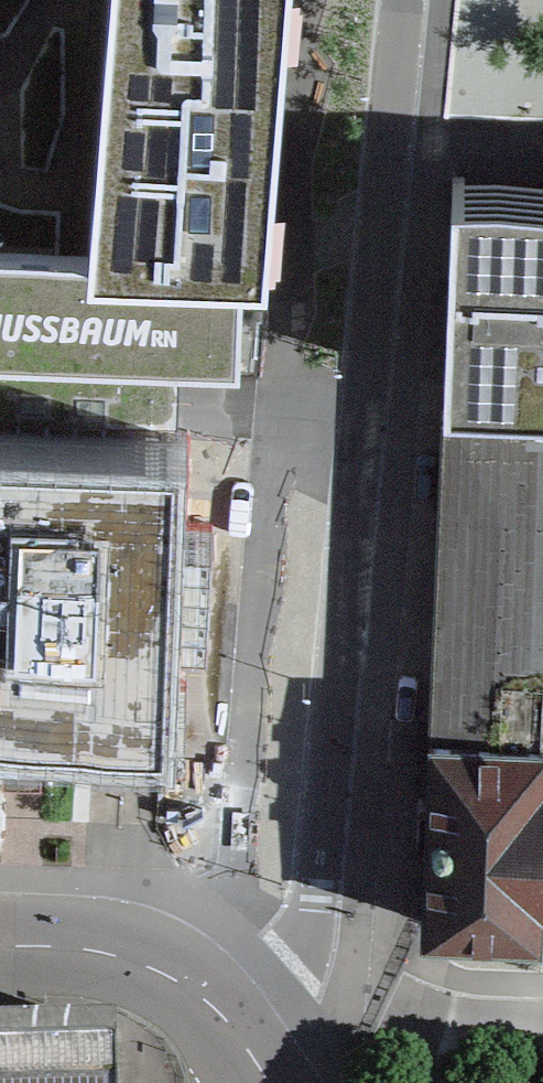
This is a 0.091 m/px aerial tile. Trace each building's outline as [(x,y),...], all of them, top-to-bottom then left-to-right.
[(88,257),(243,263),(243,259),(241,259),(243,196),(266,196),(266,199),(271,199),(287,0),(109,0),(88,257)] [(442,385),(542,389),(542,183),(503,199),(501,199),(464,180),(464,177),(452,177),(442,385)] [(238,369),(243,263),(88,257),(0,254),(0,361),(238,369)] [(442,385),(442,392),(446,392),(442,514),(440,514),(436,601),(438,601),(433,723),(430,723),(427,801),(421,801),(420,808),(426,809),(425,833),(419,833),(419,840),(425,840),(422,920),(540,925),(541,919),(542,919),(542,389),(442,385)] [(0,433),(0,717),(14,718),(165,724),(176,440),(0,433)] [(116,1031),(110,1032),(110,1037),(67,1039),(67,1036),(64,1036),(64,1039),(26,1040),(26,1037),(23,1037),(23,1040),(0,1041),(0,1082),(117,1082),(116,1031)]
